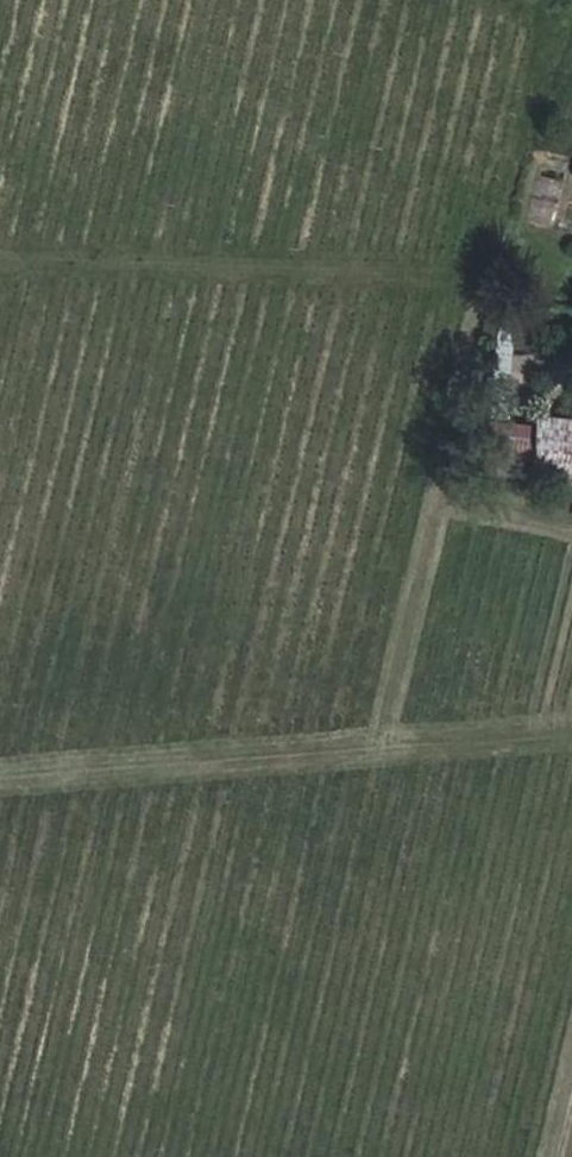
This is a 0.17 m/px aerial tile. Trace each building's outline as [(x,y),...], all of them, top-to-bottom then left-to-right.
[(485,414),(502,416),(511,314),(493,313),(485,414)] [(481,468),(523,472),(530,425),(485,423),(481,468)]
